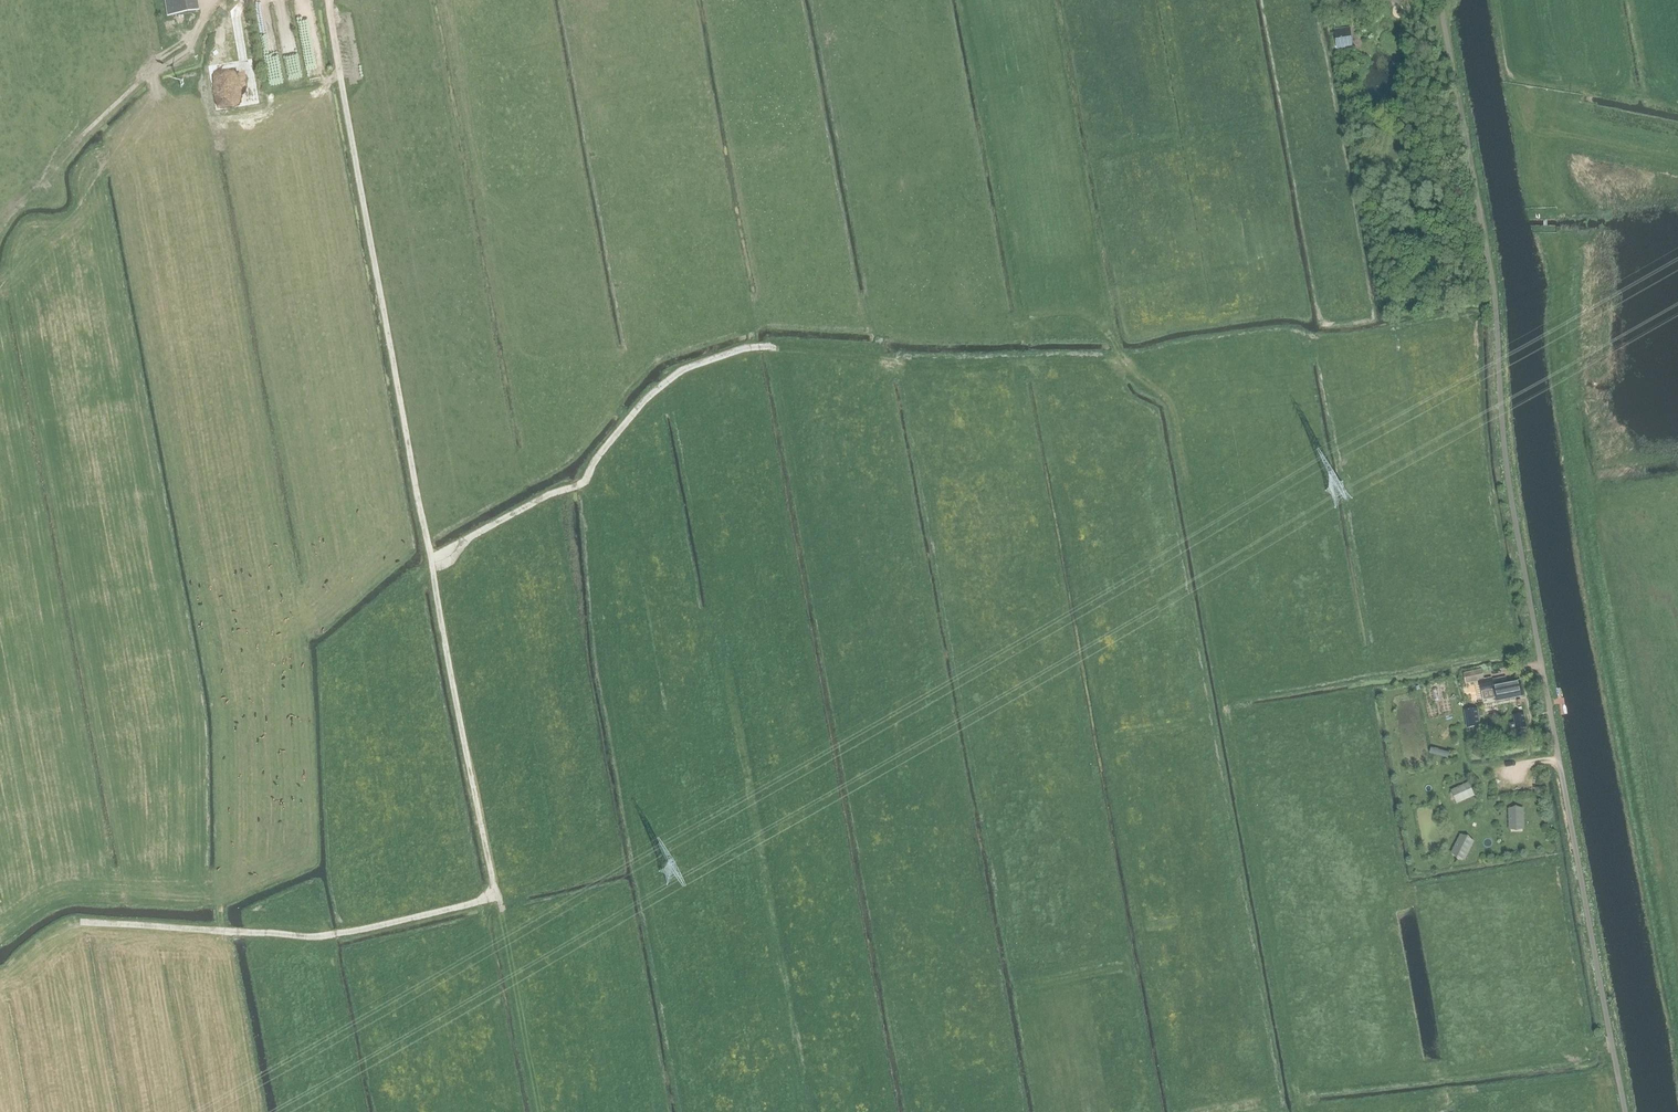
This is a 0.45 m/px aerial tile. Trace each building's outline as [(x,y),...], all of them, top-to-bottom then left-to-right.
[(169,16),(196,12),(194,0),(166,0),(169,16)] [(1333,30),(1336,50),(1353,47),(1349,27),(1333,30)] [(1506,679),(1492,682),(1491,677),(1483,679),(1481,670),(1463,674),(1465,684),(1479,682),(1483,700),(1495,698),(1496,701),(1524,696),(1521,681),(1507,684),(1506,679)] [(1477,727),(1474,709),(1464,711),(1466,728),(1477,727)] [(1524,714),(1514,715),(1516,730),(1526,728),(1524,714)] [(1468,782),(1449,790),(1455,803),(1474,796),(1468,782)] [(1523,829),(1521,803),(1506,804),(1507,829),(1523,829)] [(1468,855),(1472,851),(1458,838),(1454,843),(1468,855)]
